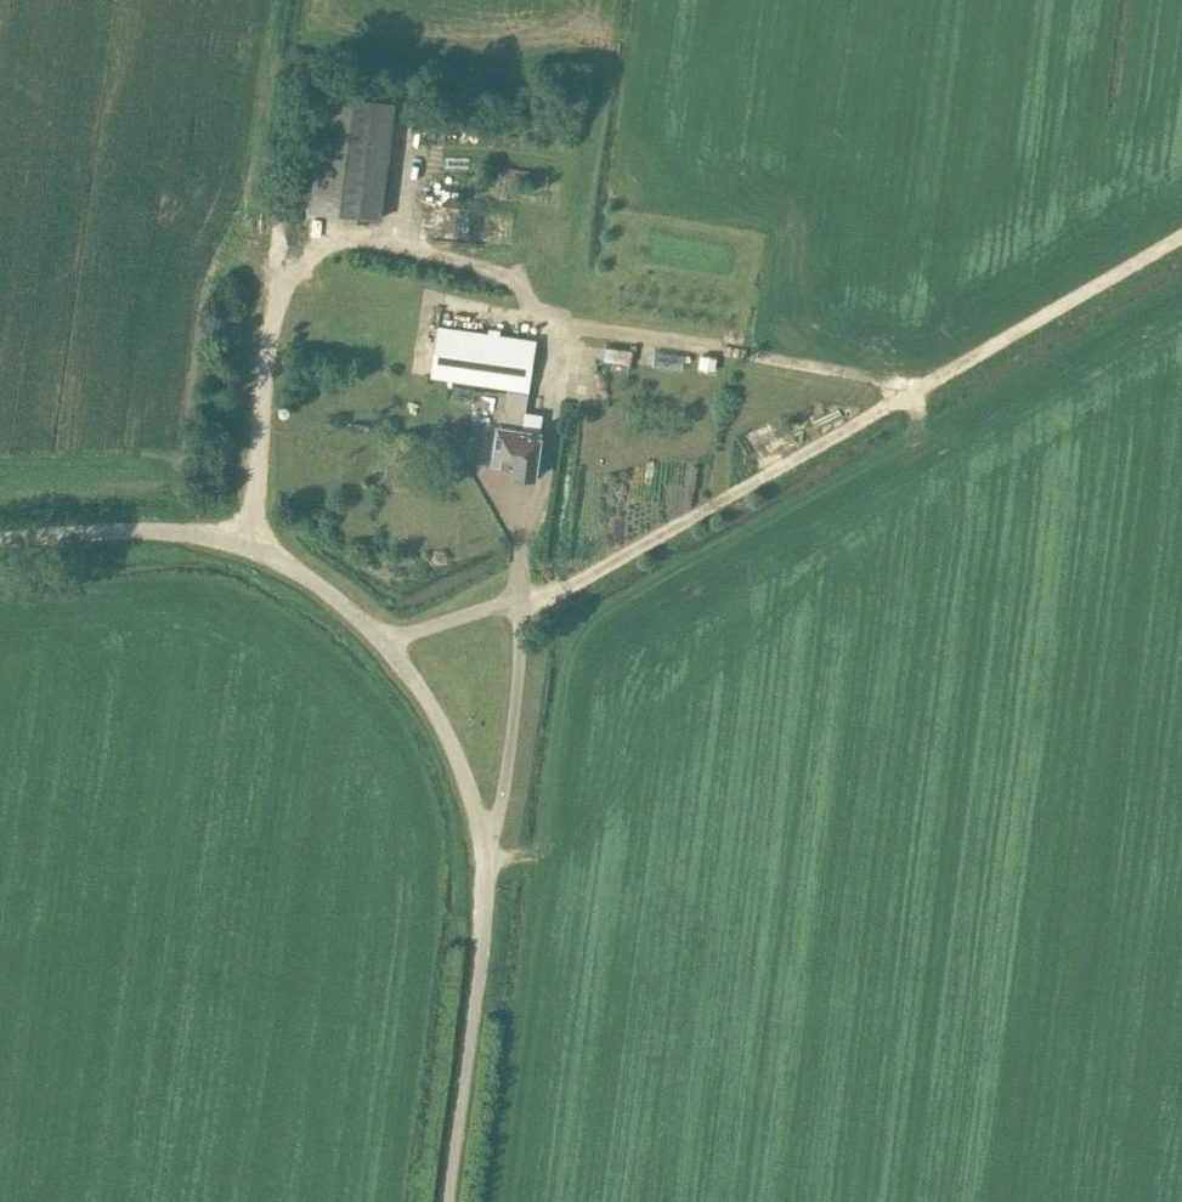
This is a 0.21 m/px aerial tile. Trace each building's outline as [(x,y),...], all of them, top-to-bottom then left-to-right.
[(325,94),(313,196),(311,210),(381,218),(395,102),(325,94)] [(440,326),(433,377),(510,389),(504,425),(498,424),(492,465),(515,468),(514,474),(537,478),(544,431),(541,430),(543,414),(525,411),(527,399),(529,400),(538,340),(501,335),(502,330),(490,329),(489,333),(440,326)] [(605,346),(604,360),(629,363),(630,349),(605,346)]
